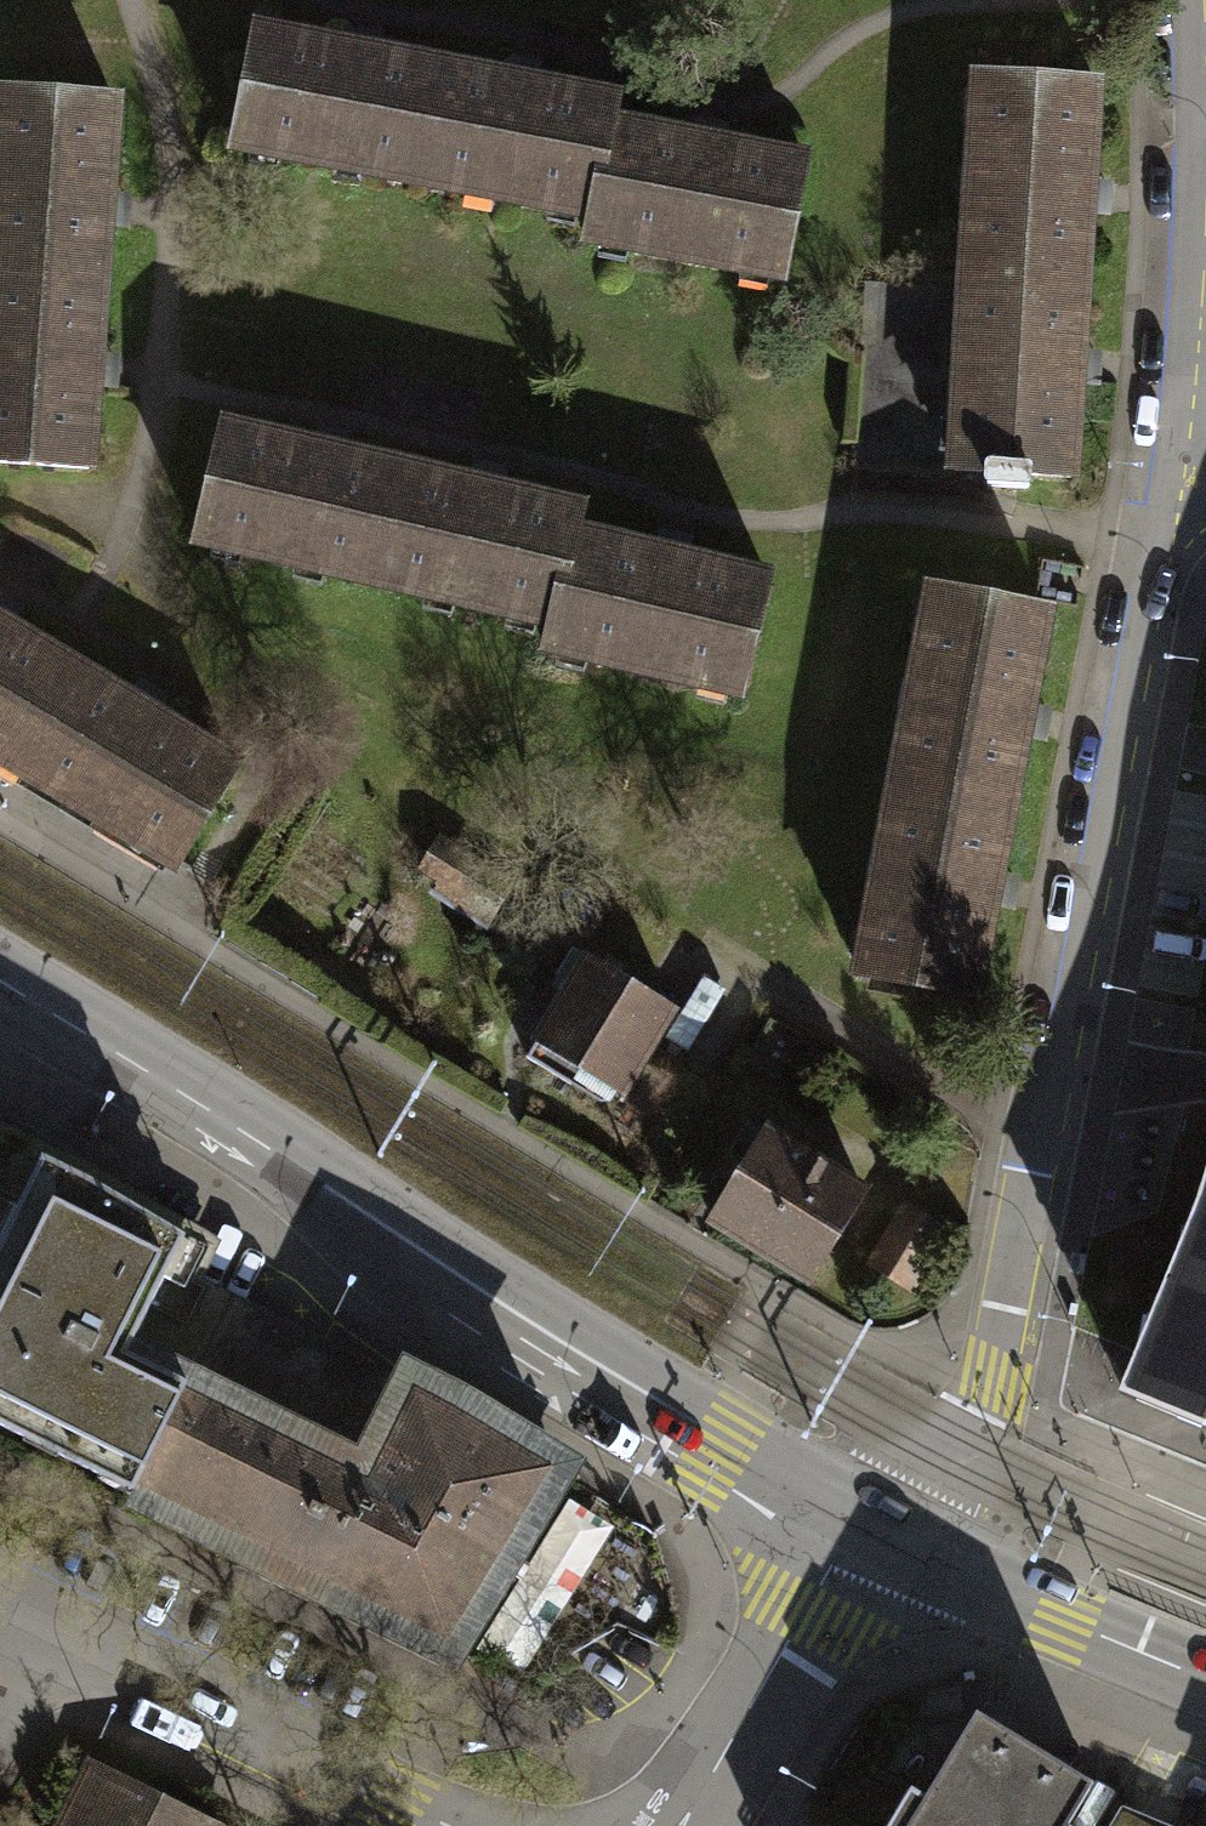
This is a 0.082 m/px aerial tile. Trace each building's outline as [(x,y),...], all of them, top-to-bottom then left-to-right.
[(235,148),(411,182),(422,125),(415,124),(426,65),(256,32),(235,148)] [(411,182),(594,217),(611,125),(616,101),(426,65),(415,124),(422,125),(411,182)] [(966,288),(966,291),(1022,294),(1024,265),(1084,269),(1095,87),(979,80),(966,288)] [(41,277),(42,270),(102,274),(115,101),(0,93),(0,274),(41,277)] [(807,163),(611,125),(594,217),(589,241),(784,278),(807,163)] [(1071,478),(1084,269),(1024,265),(1022,294),(966,291),(956,471),(989,473),(989,486),(1029,488),(1030,475),(1071,478)] [(102,274),(42,270),(41,277),(0,274),(0,462),(89,468),(102,274)] [(966,288),(865,282),(854,464),(956,471),(966,291),(966,288)] [(197,542),(373,583),(387,528),(380,526),(394,466),(224,426),(197,542)] [(545,649),(547,649),(581,510),(394,466),(380,526),(387,528),(373,583),(551,625),(545,649)] [(583,510),(581,510),(547,649),(742,694),(768,579),(577,534),(583,510)] [(933,590),(893,799),(948,809),(954,781),(1013,791),(1047,611),(933,590)] [(23,773),(52,725),(27,710),(58,658),(0,623),(0,759),(23,773)] [(237,766),(58,658),(27,710),(52,725),(23,773),(178,866),(237,766)] [(975,997),(1013,791),(954,781),(948,809),(893,799),(860,976),(975,997)] [(460,853),(441,885),(493,916),(512,884),(460,853)] [(672,1010),(573,952),(559,976),(573,985),(529,1058),(570,1084),(580,1069),(622,1094),(672,1010)] [(865,1194),(766,1133),(746,1165),(730,1156),(719,1173),(735,1183),(712,1221),(810,1282),(865,1194)] [(43,1161),(0,1141),(0,1250),(43,1161)] [(134,1491),(148,1466),(184,1395),(193,1378),(226,1311),(190,1293),(179,1315),(152,1302),(183,1239),(90,1184),(43,1161),(0,1250),(0,1425),(134,1491)] [(1199,1191),(1199,1233),(1182,1233),(1175,1275),(1163,1319),(1148,1317),(1139,1353),(1125,1392),(1199,1420),(1202,1414),(1205,1415),(1205,1191),(1199,1191)] [(905,1207),(870,1267),(911,1292),(946,1232),(905,1207)] [(402,1398),(226,1311),(193,1378),(184,1395),(148,1466),(134,1491),(449,1649),(561,1467),(453,1403),(411,1383),(402,1398)] [(1081,1781),(965,1709),(892,1825),(1053,1825),(1081,1781)] [(95,1770),(67,1825),(203,1825),(204,1824),(95,1770)]
